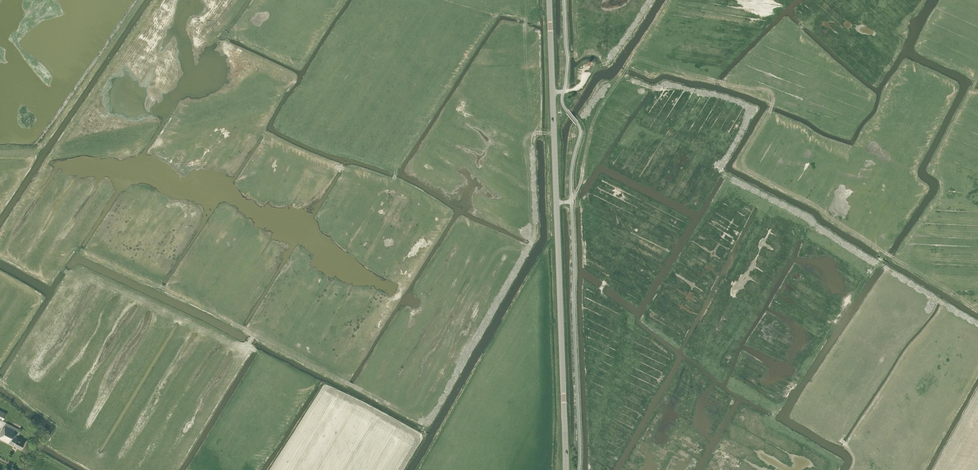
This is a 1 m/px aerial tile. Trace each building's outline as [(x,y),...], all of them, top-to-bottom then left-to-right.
[(21,427),(21,426),(15,423),(13,426),(6,423),(3,429),(3,428),(0,434),(0,438),(14,445),(14,444),(22,448),(24,443),(20,441),(21,440),(15,437),(19,429),(21,427)]
